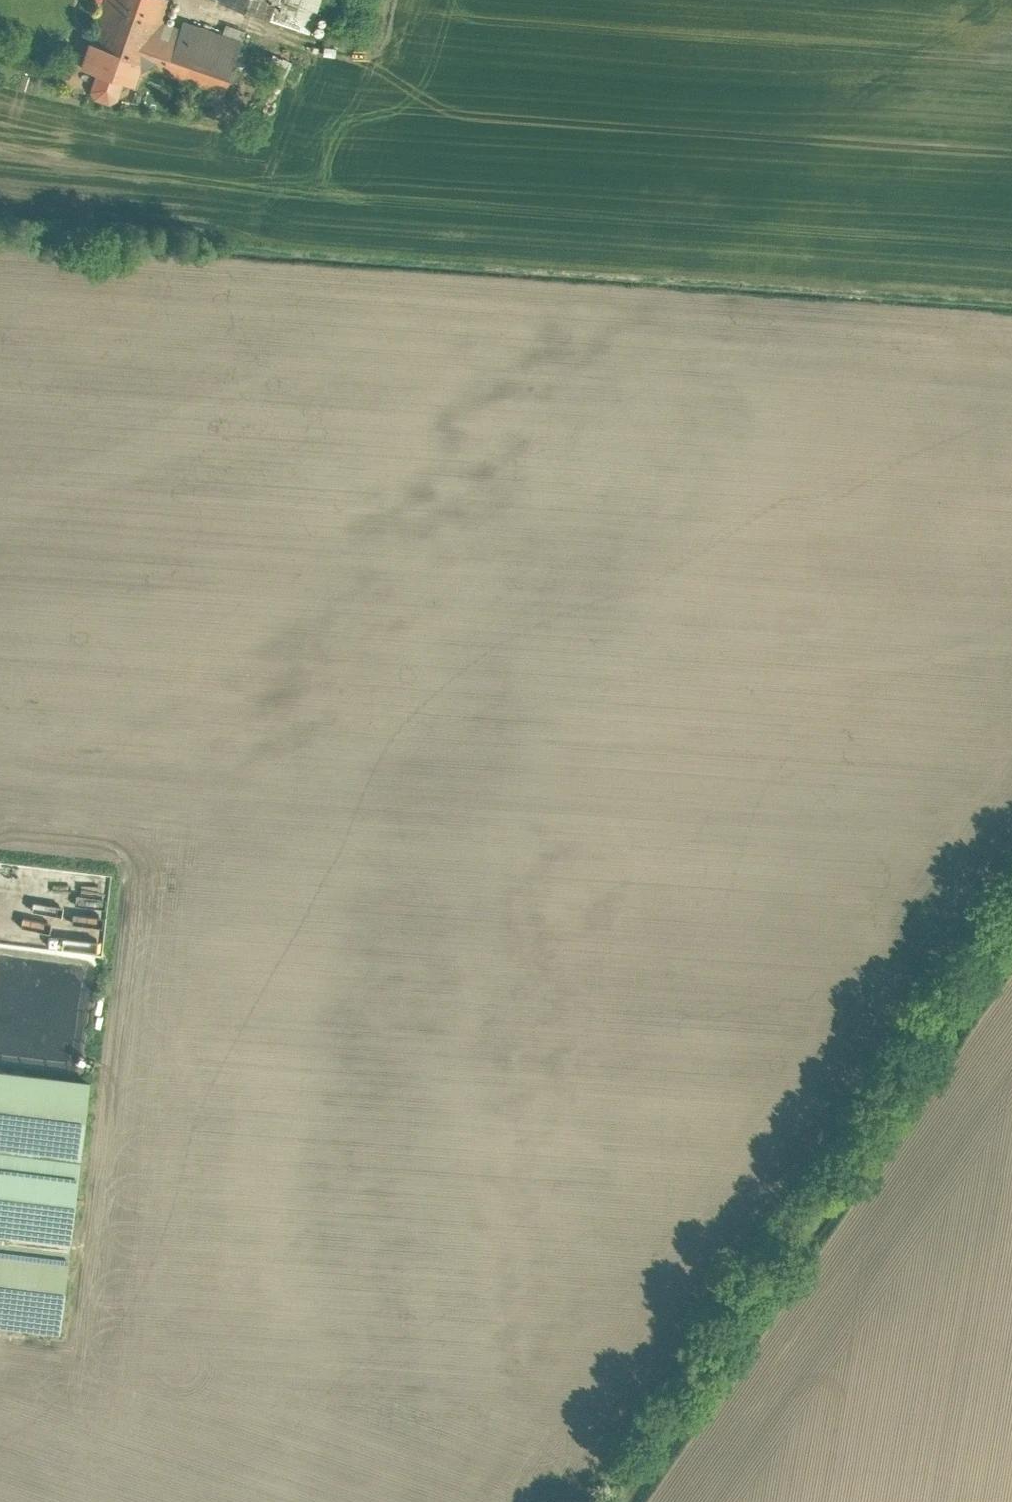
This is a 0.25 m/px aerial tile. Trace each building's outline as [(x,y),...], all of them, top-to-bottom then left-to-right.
[(80,69),(95,74),(91,88),(115,96),(119,82),(135,88),(142,68),(223,95),(241,40),(166,15),(171,0),(103,0),(80,69)] [(227,1),(318,26),(325,0),(227,0),(227,1)] [(271,66),(288,75),(295,61),(278,52),(271,66)] [(0,1077),(0,1332),(65,1339),(93,1087),(0,1077)]
